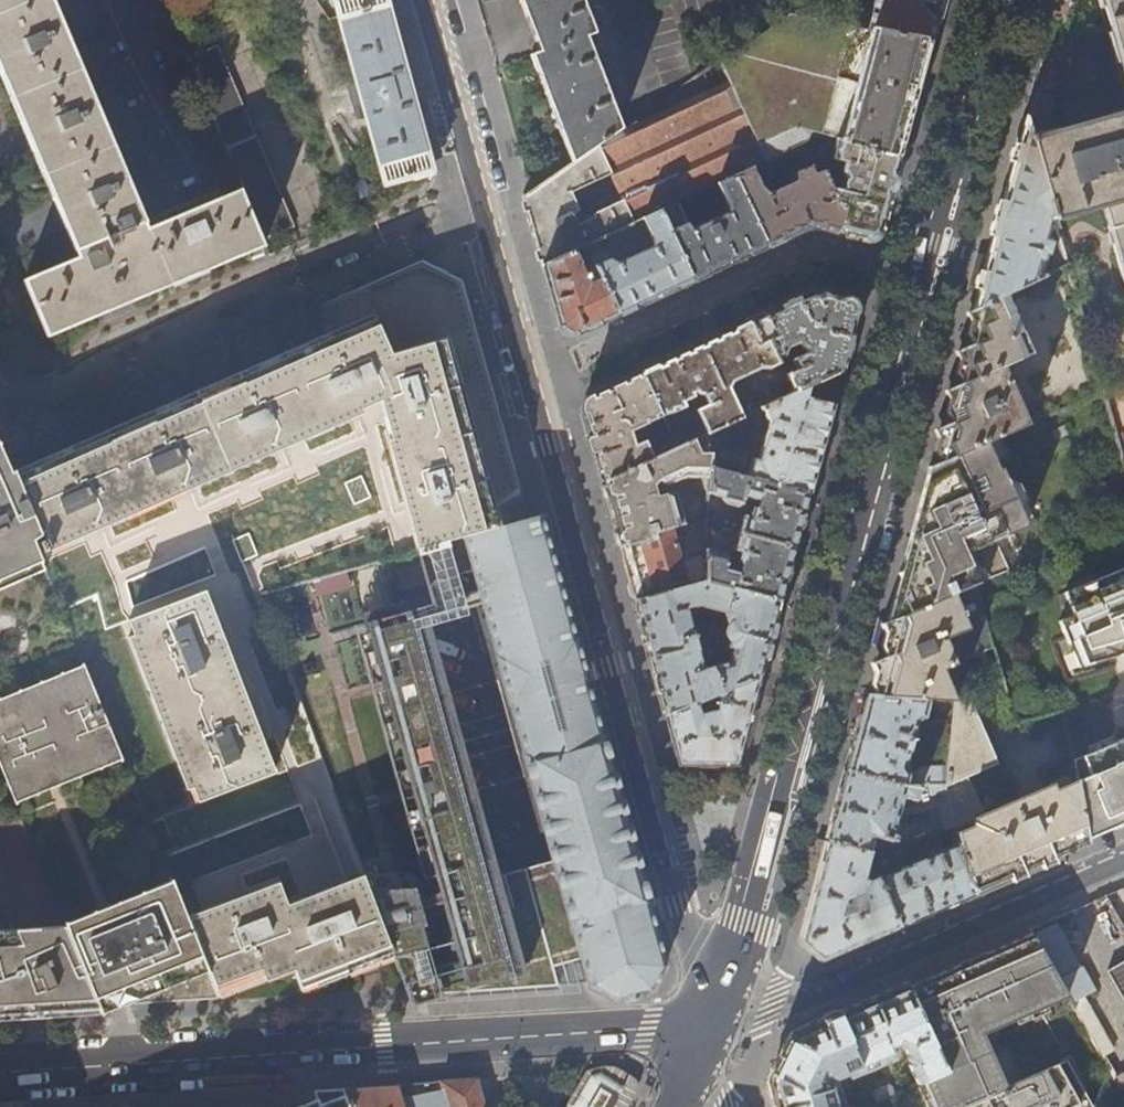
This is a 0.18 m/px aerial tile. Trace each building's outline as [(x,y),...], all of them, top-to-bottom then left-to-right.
[(75,257),(20,280),(45,337),(264,245),(262,240),(239,188),(146,227),(51,0),(0,0),(0,77),(75,257)] [(386,183),(428,171),(425,161),(423,152),(426,151),(415,113),(388,16),(384,0),(334,0),(362,101),(357,102),(359,118),(367,117),(386,183)] [(529,21),(540,52),(533,55),(573,163),(623,128),(607,85),(616,82),(613,67),(601,71),(588,35),(597,32),(585,1),(584,0),(522,0),(529,21)] [(868,29),(931,41),(941,3),(942,0),(875,0),(868,29)] [(1123,65),(1123,0),(1107,0),(1123,65)] [(923,67),(931,41),(868,29),(786,14),(719,61),(764,163),(809,143),(822,137),(899,157),(907,126),(923,67)] [(191,74),(239,188),(262,240),(293,226),(216,46),(202,51),(203,54),(191,59),(195,70),(196,69),(197,71),(191,74)] [(658,112),(637,123),(634,120),(623,128),(573,163),(523,198),(529,219),(542,266),(573,252),(618,231),(661,211),(679,203),(699,193),(734,177),(764,163),(719,61),(694,78),(701,92),(667,108),(663,100),(655,105),(658,112)] [(1031,136),(1054,217),(1105,203),(1123,272),(1123,112),(1047,132),(1031,136)] [(1057,228),(1054,217),(1031,136),(1024,115),(1007,178),(986,255),(982,271),(976,294),(972,308),(1006,291),(1036,276),(1043,251),(1047,252),(1052,234),(1047,232),(1045,238),(1042,237),(1046,223),(1052,221),(1050,226),(1051,229),(1057,228)] [(822,137),(809,143),(813,151),(827,145),(827,147),(835,148),(834,161),(844,164),(842,174),(845,182),(843,184),(843,188),(832,193),(836,201),(835,205),(845,209),(838,232),(850,236),(864,239),(879,231),(888,199),(899,157),(822,137)] [(813,151),(809,143),(764,163),(734,177),(767,247),(798,232),(806,228),(815,227),(838,232),(845,209),(835,205),(836,201),(832,193),(822,171),(814,175),(810,167),(793,175),(793,185),(768,196),(762,190),(756,177),(813,151)] [(767,247),(734,177),(699,193),(703,201),(719,194),(726,206),(726,215),(693,230),(688,224),(679,203),(661,211),(693,281),(733,262),(767,247)] [(693,281),(661,211),(618,231),(620,237),(645,226),(651,238),(652,247),(615,264),(608,259),(605,253),(590,259),(599,278),(618,316),(657,298),(693,281)] [(1060,238),(1050,269),(1066,261),(1060,238)] [(618,316),(599,278),(588,283),(573,252),(542,266),(551,298),(559,329),(574,336),(593,327),(618,316)] [(982,271),(986,255),(980,253),(970,292),(976,294),(982,271)] [(14,477),(12,478),(37,538),(32,541),(37,551),(362,411),(360,406),(380,401),(421,549),(463,537),(494,529),(489,507),(519,488),(516,478),(499,418),(483,359),(463,287),(462,281),(422,261),(315,307),(326,332),(11,470),(14,477)] [(785,305),(749,322),(760,345),(767,342),(775,358),(782,355),(783,347),(796,342),(799,346),(803,347),(802,352),(790,358),(795,369),(784,374),(789,386),(780,390),(780,389),(777,390),(781,398),(841,371),(848,342),(857,312),(849,298),(824,291),(816,291),(785,305)] [(1006,291),(972,308),(965,331),(947,401),(929,468),(966,451),(1004,434),(1029,422),(1003,361),(1031,348),(1006,291)] [(760,345),(749,322),(714,338),(641,372),(663,416),(688,404),(686,399),(696,394),(695,390),(699,388),(704,391),(709,401),(698,407),(711,431),(731,422),(742,417),(728,387),(730,382),(759,367),(767,369),(767,368),(777,363),(775,358),(767,342),(760,345)] [(829,414),(841,371),(781,398),(758,409),(746,415),(749,422),(751,422),(764,416),(768,424),(758,461),(753,460),(748,478),(807,494),(817,459),(829,414)] [(663,416),(641,372),(612,385),(589,396),(582,411),(593,449),(602,482),(655,457),(645,439),(636,442),(632,429),(663,416)] [(758,409),(781,398),(777,390),(763,397),(764,399),(755,403),(758,409)] [(719,470),(731,422),(711,431),(709,467),(719,470)] [(711,431),(678,446),(669,451),(655,457),(602,482),(608,504),(619,546),(647,540),(648,534),(673,529),(682,528),(672,495),(670,493),(653,498),(650,487),(653,482),(655,482),(656,486),(665,488),(686,480),(709,481),(709,467),(711,431)] [(933,495),(1004,464),(1002,459),(1013,454),(1004,434),(966,451),(929,468),(926,478),(923,490),(933,495)] [(669,451),(678,446),(675,440),(667,444),(669,451)] [(933,495),(923,490),(902,564),(887,620),(977,582),(1011,567),(999,537),(1030,523),(1004,464),(933,495)] [(740,533),(793,547),(807,494),(748,478),(719,470),(709,467),(709,481),(708,494),(722,499),(722,501),(724,505),(735,508),(739,505),(742,496),(757,501),(755,507),(752,507),(749,516),(744,515),(740,529),(741,530),(740,533)] [(37,551),(32,541),(37,538),(12,478),(4,481),(0,471),(0,589),(44,569),(37,551)] [(734,550),(740,529),(744,515),(749,516),(752,507),(755,507),(757,501),(742,496),(739,505),(735,508),(724,505),(722,501),(722,499),(708,494),(709,481),(686,480),(665,488),(656,486),(655,482),(653,482),(650,487),(653,498),(670,493),(672,495),(682,528),(673,529),(678,558),(698,554),(706,554),(706,551),(725,555),(726,558),(724,566),(739,571),(742,562),(738,561),(740,552),(734,550)] [(557,572),(541,516),(494,529),(463,537),(479,593),(482,604),(498,659),(497,659),(509,703),(511,703),(524,755),(522,755),(550,858),(576,955),(582,978),(583,984),(588,983),(589,986),(614,1000),(650,990),(665,965),(662,954),(648,904),(634,855),(621,806),(608,760),(598,721),(587,682),(572,629),(557,572)] [(678,558),(673,529),(648,534),(647,540),(619,546),(627,575),(634,600),(704,581),(706,554),(698,554),(678,558)] [(785,576),(793,547),(740,533),(741,530),(740,529),(734,550),(740,552),(738,561),(742,562),(739,571),(724,566),(726,558),(725,555),(706,551),(706,554),(704,581),(778,601),(785,576)] [(1099,586),(1096,577),(1064,589),(1073,613),(1060,618),(1078,665),(1123,652),(1123,576),(1099,586)] [(715,694),(758,675),(765,650),(778,601),(704,581),(634,600),(651,659),(666,715),(694,702),(715,694)] [(977,582),(887,620),(884,630),(880,645),(893,647),(895,653),(877,658),(874,668),(877,668),(887,699),(953,706),(951,725),(945,767),(943,787),(952,826),(953,833),(962,870),(974,892),(1057,856),(1071,850),(1088,843),(1086,837),(1076,782),(1052,792),(1049,786),(982,816),(967,778),(997,764),(954,665),(996,653),(977,582)] [(482,604),(479,593),(423,606),(423,605),(406,610),(403,601),(367,611),(369,620),(364,621),(437,888),(398,899),(390,885),(367,882),(394,956),(406,952),(414,949),(426,991),(476,987),(553,981),(548,962),(562,959),(576,955),(550,858),(536,862),(496,873),(428,619),(482,604)] [(190,788),(195,802),(272,774),(203,594),(126,623),(132,637),(125,640),(184,790),(190,788)] [(9,793),(117,750),(84,668),(0,702),(0,770),(9,793)] [(743,732),(758,675),(715,694),(714,708),(697,712),(694,702),(666,715),(672,738),(679,763),(735,763),(743,732)] [(923,722),(951,725),(953,706),(887,699),(867,696),(861,717),(855,740),(850,756),(846,771),(901,786),(943,787),(945,767),(921,768),(908,775),(904,769),(916,725),(923,722)] [(1075,779),(1076,782),(1086,837),(1105,829),(1123,821),(1123,737),(1083,754),(1090,773),(1075,779)] [(901,786),(846,771),(837,804),(814,891),(800,941),(821,958),(934,909),(974,892),(962,870),(953,833),(946,836),(950,847),(939,852),(937,845),(906,858),(908,865),(878,879),(871,882),(862,879),(875,837),(891,842),(892,840),(895,841),(896,835),(893,835),(899,813),(908,816),(937,810),(943,830),(952,826),(943,787),(901,786)] [(274,883),(185,917),(218,997),(233,991),(242,988),(290,970),(299,992),(356,971),(372,964),(376,963),(392,957),(360,878),(283,907),(274,883)] [(218,999),(218,997),(185,917),(172,885),(64,928),(95,1004),(113,997),(125,992),(129,1002),(140,1001),(218,999)] [(64,928),(0,932),(0,1008),(15,1007),(15,1005),(24,1004),(36,1004),(45,1003),(45,1008),(96,1006),(95,1004),(64,928)] [(1058,979),(1029,929),(1014,935),(959,959),(907,982),(947,1072),(949,1077),(927,1086),(936,1106),(1095,1106),(1096,1106),(1087,1086),(1080,1071),(1076,1074),(1069,1059),(1066,1060),(1008,1087),(984,1034),(983,1034),(981,1029),(994,1023),(996,1028),(1068,994),(1058,979)] [(1108,971),(1123,998),(1123,962),(1108,971)] [(1083,964),(1058,979),(1068,994),(1103,1056),(1114,1049),(1085,995),(1097,988),(1083,964)] [(947,1072),(907,982),(831,1015),(791,1032),(769,1078),(767,1081),(774,1106),(845,1106),(837,1079),(848,1074),(850,1079),(895,1060),(891,1048),(896,1046),(897,1047),(906,1051),(912,1065),(909,1067),(917,1084),(947,1072)] [(984,1034),(996,1028),(994,1023),(981,1029),(983,1034),(984,1034)] [(1089,1085),(1075,1054),(1065,1058),(1066,1060),(1069,1059),(1076,1074),(1080,1071),(1087,1086),(1089,1085)] [(600,1073),(590,1075),(581,1090),(572,1106),(612,1106),(624,1086),(600,1073)] [(1116,1077),(1123,1091),(1123,1073),(1116,1077)] [(346,1088),(353,1106),(485,1106),(483,1100),(477,1079),(427,1082),(346,1088)] [(927,1086),(920,1089),(928,1106),(936,1106),(927,1086)] [(300,1106),(353,1106),(346,1088),(318,1090),(295,1092),(300,1106)] [(896,1099),(891,1090),(861,1103),(863,1106),(878,1106),(896,1099)]
